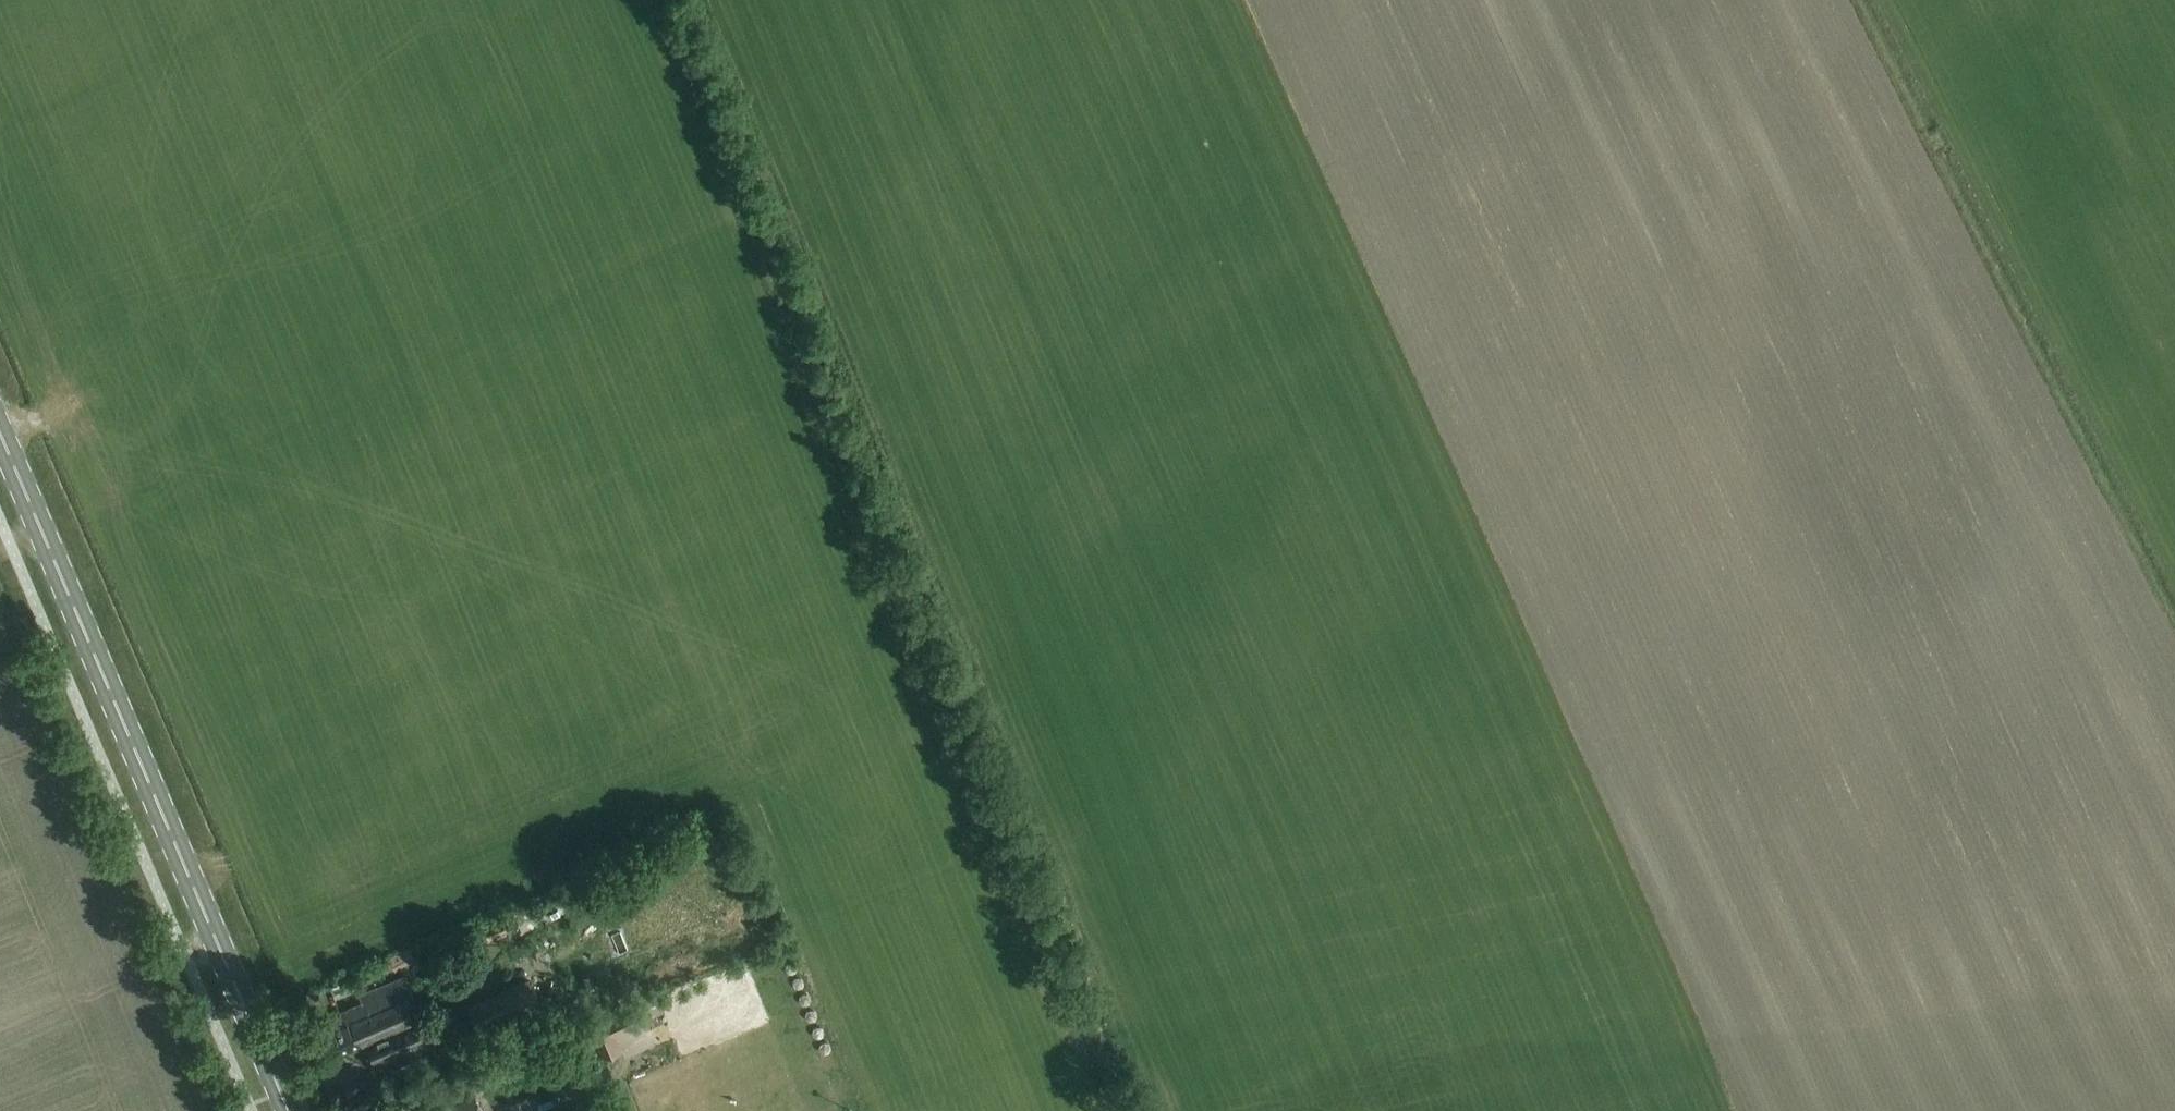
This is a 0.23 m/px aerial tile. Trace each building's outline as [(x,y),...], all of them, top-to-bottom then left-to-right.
[(600,888),(575,898),(581,911),(606,901),(600,888)] [(482,922),(490,941),(516,930),(508,911),(482,922)] [(365,1003),(327,1019),(341,1052),(365,1044),(378,1073),(438,1049),(430,1030),(408,976),(398,980),(361,995),(365,1003)] [(533,980),(469,1007),(484,1042),(547,1014),(533,980)] [(630,1007),(589,1025),(604,1058),(622,1049),(616,1036),(638,1026),(630,1007)] [(478,1100),(452,1110),(482,1110),(478,1100)]
